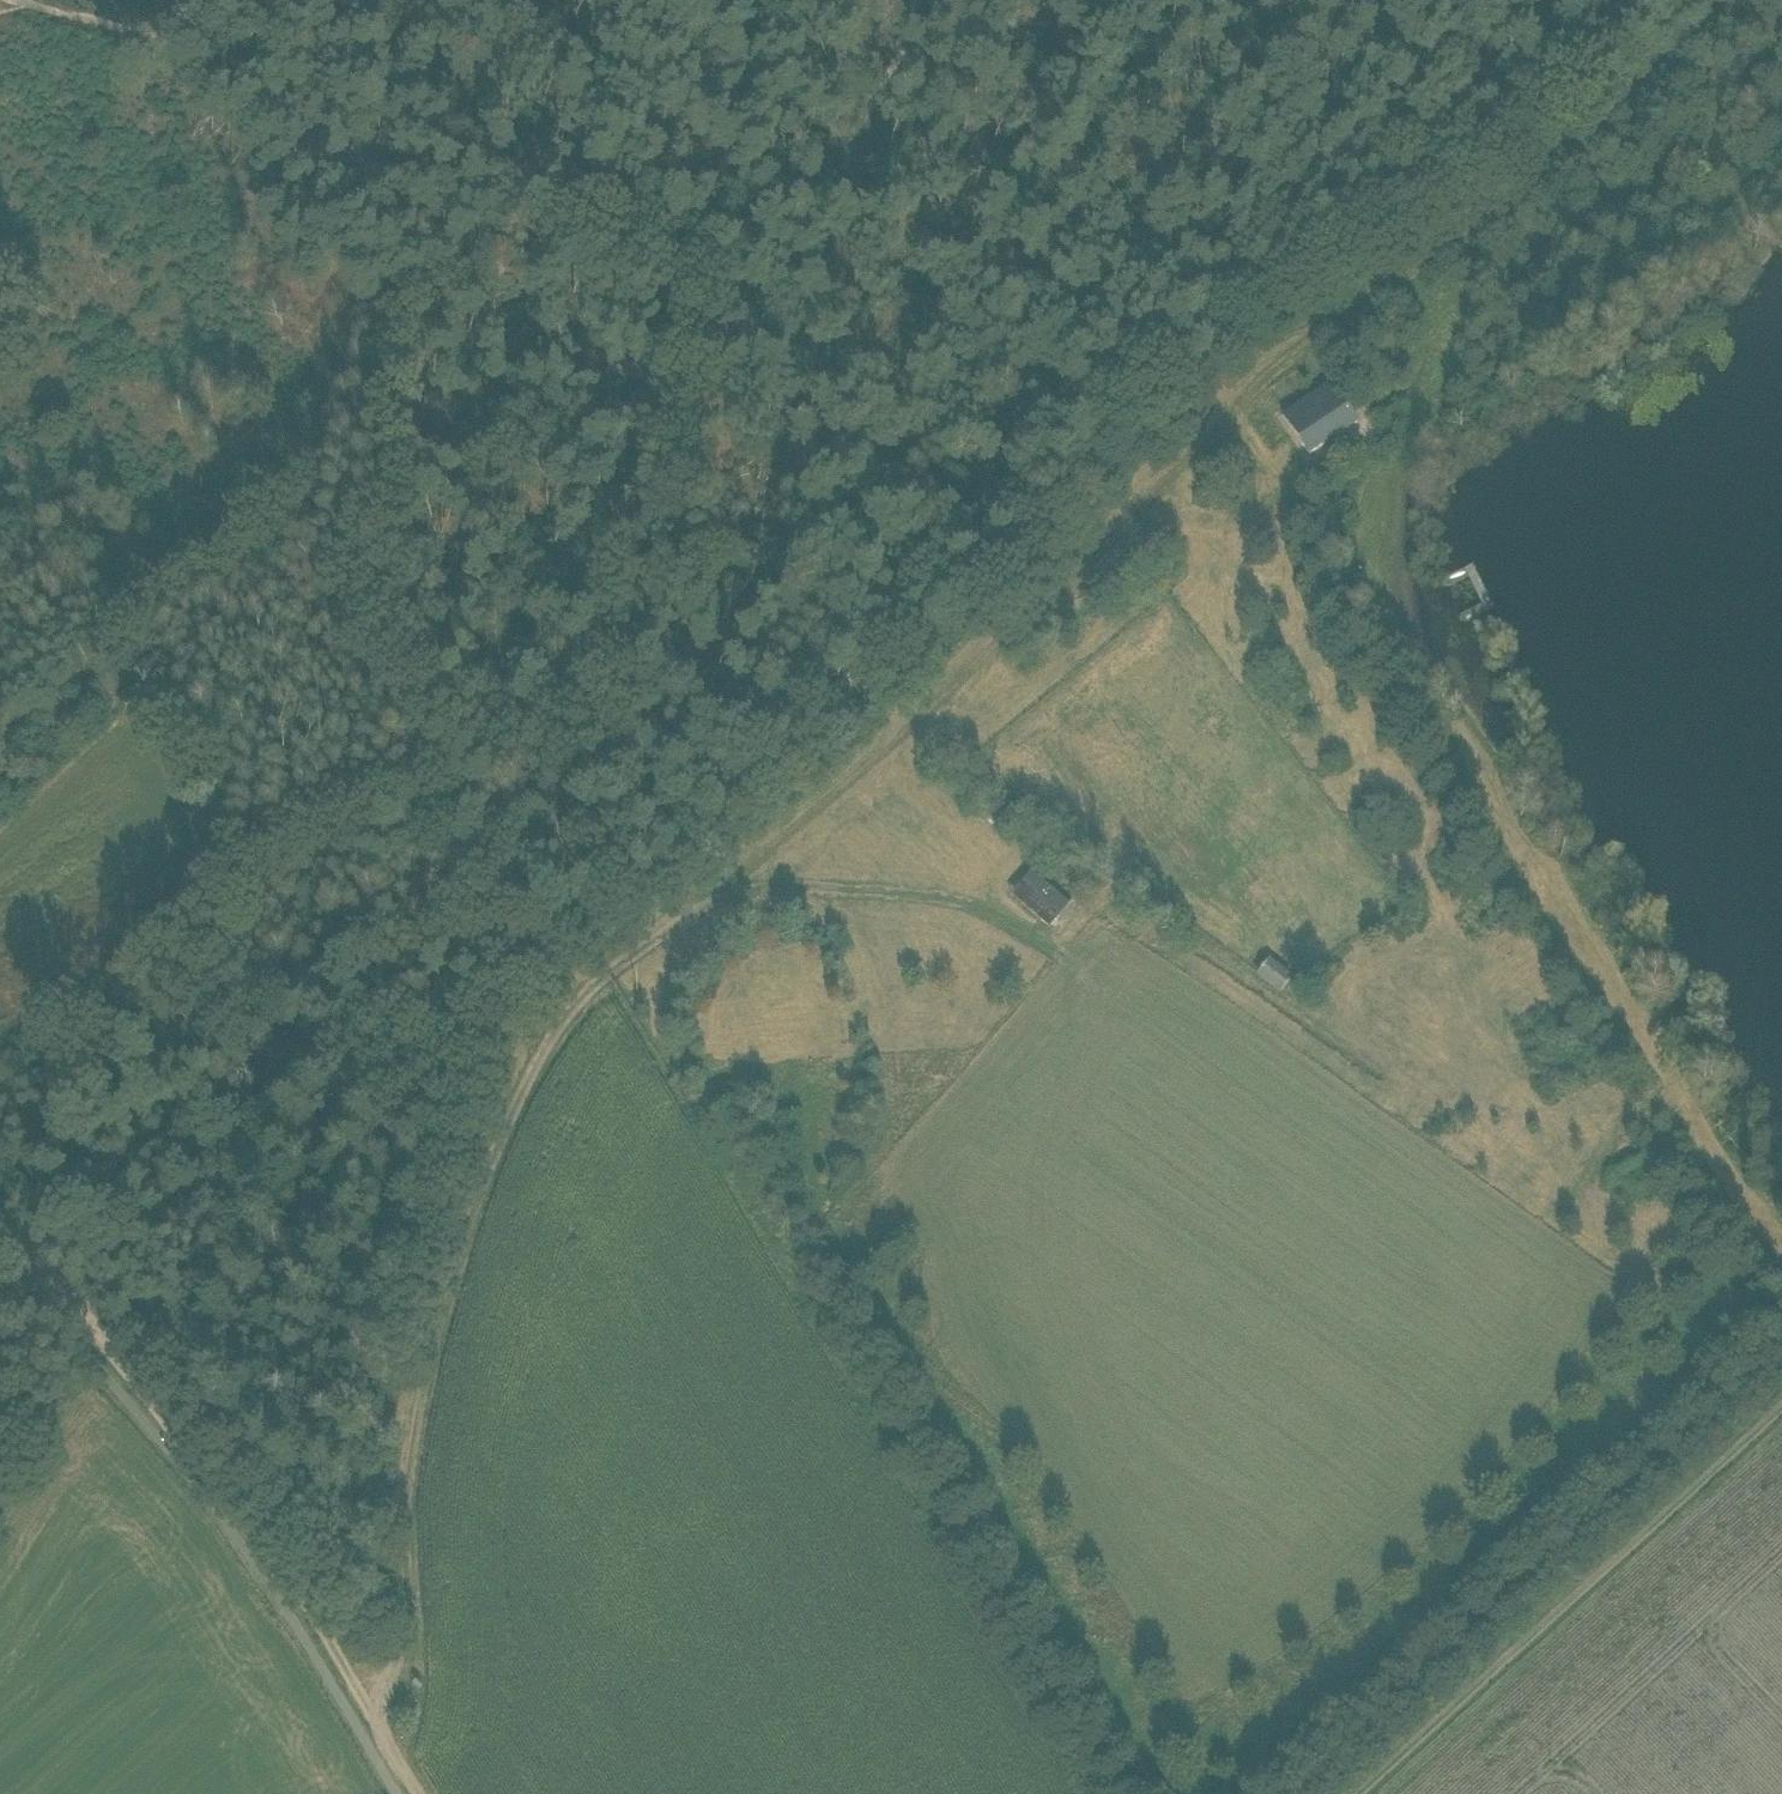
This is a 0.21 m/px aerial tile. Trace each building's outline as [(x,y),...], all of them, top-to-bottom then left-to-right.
[(1359,422),(1332,380),(1281,414),(1309,456),(1359,422)] [(1274,633),(1272,646),(1290,649),(1292,636),(1274,633)] [(1070,904),(1031,872),(1020,885),(1058,918),(1070,904)] [(1277,994),(1292,977),(1270,957),(1255,973),(1277,994)] [(1502,988),(1507,1000),(1525,992),(1520,980),(1502,988)] [(748,982),(744,993),(764,1000),(768,989),(748,982)] [(1386,1621),(1406,1625),(1409,1608),(1389,1605),(1386,1621)]
